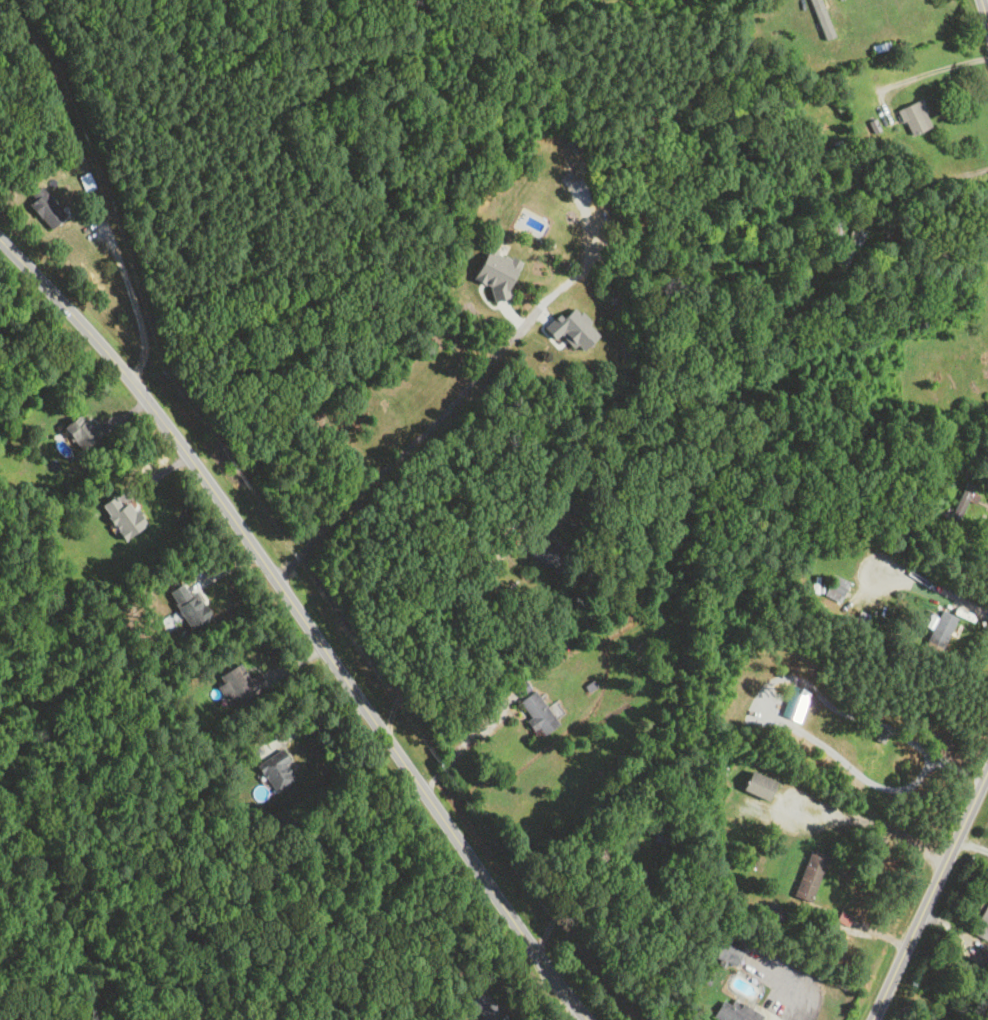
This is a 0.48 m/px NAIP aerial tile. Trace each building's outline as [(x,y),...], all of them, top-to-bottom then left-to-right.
[(895,109),(908,136),(927,126),(915,100),(895,109)] [(27,203),(53,230),(67,216),(42,189),(27,203)] [(536,250),(507,238),(498,258),(527,270),(536,250)] [(571,331),(548,323),(546,328),(534,324),(528,341),(577,358),(583,341),(569,337),(571,331)] [(81,451),(102,438),(87,413),(66,426),(81,451)] [(131,500),(122,506),(116,497),(102,506),(126,541),(148,526),(131,500)] [(822,595),(839,603),(848,581),(831,574),(822,595)] [(189,594),(184,583),(170,590),(189,630),(212,619),(198,589),(189,594)] [(923,646),(940,654),(956,617),(939,610),(923,646)] [(249,679),(242,664),(216,677),(229,707),(269,689),(262,673),(249,679)] [(557,723),(532,690),(515,703),(539,736),(557,723)] [(257,768),(279,793),(297,777),(285,764),(291,759),(281,747),(257,768)] [(764,801),(773,782),(746,770),(737,789),(764,801)] [(791,896),(809,903),(826,856),(808,849),(791,896)] [(984,942),(987,935),(987,897),(969,933),(984,942)] [(741,947),(715,937),(708,956),(734,966),(741,947)] [(481,1019),(491,1019),(500,1013),(480,989),(465,1002),(481,1019)] [(710,1017),(716,1019),(758,1019),(761,1015),(731,998),(728,1004),(720,1000),(710,1017)]
